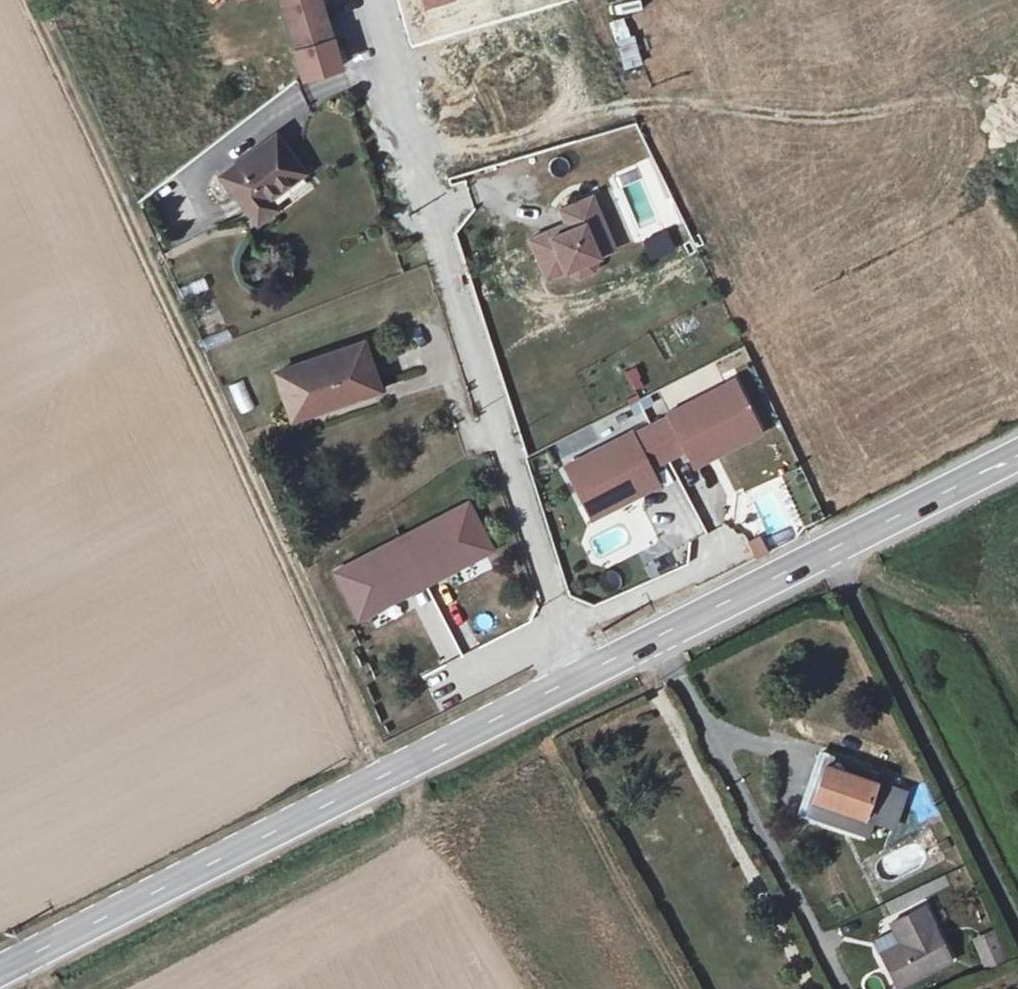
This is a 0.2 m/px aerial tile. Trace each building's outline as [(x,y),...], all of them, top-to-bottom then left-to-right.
[(347,67),(326,0),(277,0),(302,81),(347,67)] [(428,9),(456,0),(426,0),(428,9)] [(625,17),(609,22),(624,70),(641,64),(625,17)] [(308,179),(276,132),(219,174),(262,233),(284,216),(274,202),(308,179)] [(566,225),(529,241),(537,258),(545,254),(554,277),(565,272),(579,278),(593,272),(599,258),(595,248),(611,241),(592,197),(560,211),(566,225)] [(649,258),(676,251),(670,231),(644,238),(649,258)] [(545,254),(537,258),(546,280),(554,277),(545,254)] [(207,350),(233,341),(228,328),(203,337),(207,350)] [(382,381),(367,338),(278,370),(298,420),(320,414),(315,401),(382,381)] [(632,429),(565,463),(585,502),(630,479),(636,493),(659,481),(650,464),(685,446),(694,464),(717,452),(710,439),(755,417),(735,378),(668,411),(670,414),(634,432),(632,429)] [(755,417),(710,439),(717,452),(761,430),(755,417)] [(630,479),(585,502),(592,515),(636,493),(630,479)] [(335,574),(360,621),(493,550),(468,503),(335,574)] [(323,603),(338,599),(332,569),(317,573),(323,603)] [(821,762),(812,803),(836,808),(833,824),(860,830),(864,814),(895,820),(904,782),(821,762)] [(897,942),(878,955),(895,988),(951,959),(922,905),(889,924),(897,942)] [(973,938),(985,967),(1005,958),(994,930),(973,938)]
